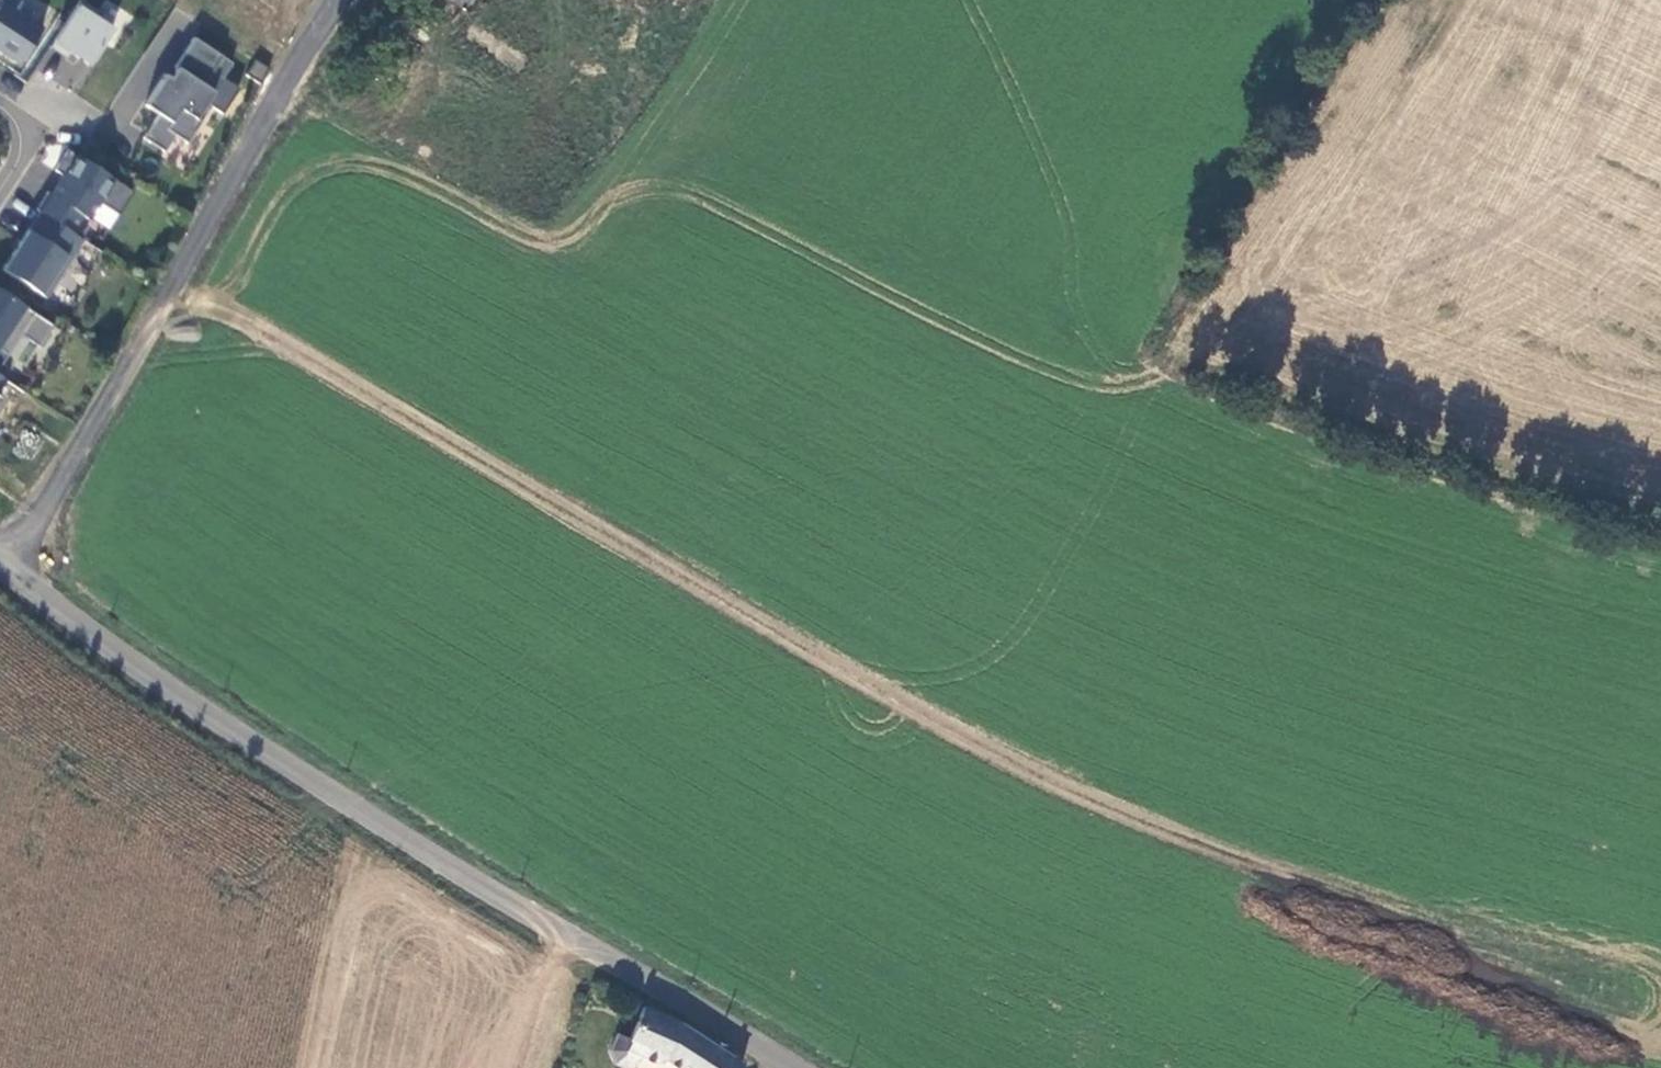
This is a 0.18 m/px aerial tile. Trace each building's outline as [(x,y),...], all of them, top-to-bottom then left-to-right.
[(0,4),(0,53),(19,65),(43,28),(1,1),(0,4)] [(98,12),(80,1),(51,46),(67,57),(70,53),(81,60),(90,65),(113,30),(94,17),(98,12)] [(222,79),(233,64),(194,38),(174,67),(176,69),(170,79),(164,75),(144,105),(158,115),(151,126),(143,138),(164,152),(175,136),(187,143),(212,106),(207,103),(214,92),(204,85),(212,72),(222,79)] [(134,192),(68,150),(55,170),(64,176),(59,185),(52,195),(47,192),(36,210),(40,212),(71,232),(81,215),(88,220),(100,202),(119,215),(134,192)] [(71,232),(40,212),(23,238),(3,270),(47,298),(84,240),(71,232)] [(8,355),(21,335),(39,347),(53,325),(0,291),(0,350),(8,355)] [(742,1062),(679,1022),(642,1007),(629,1040),(616,1035),(609,1052),(614,1065),(622,1067),(633,1067),(637,1057),(653,1065),(662,1062),(673,1067),(738,1067),(742,1062)]
